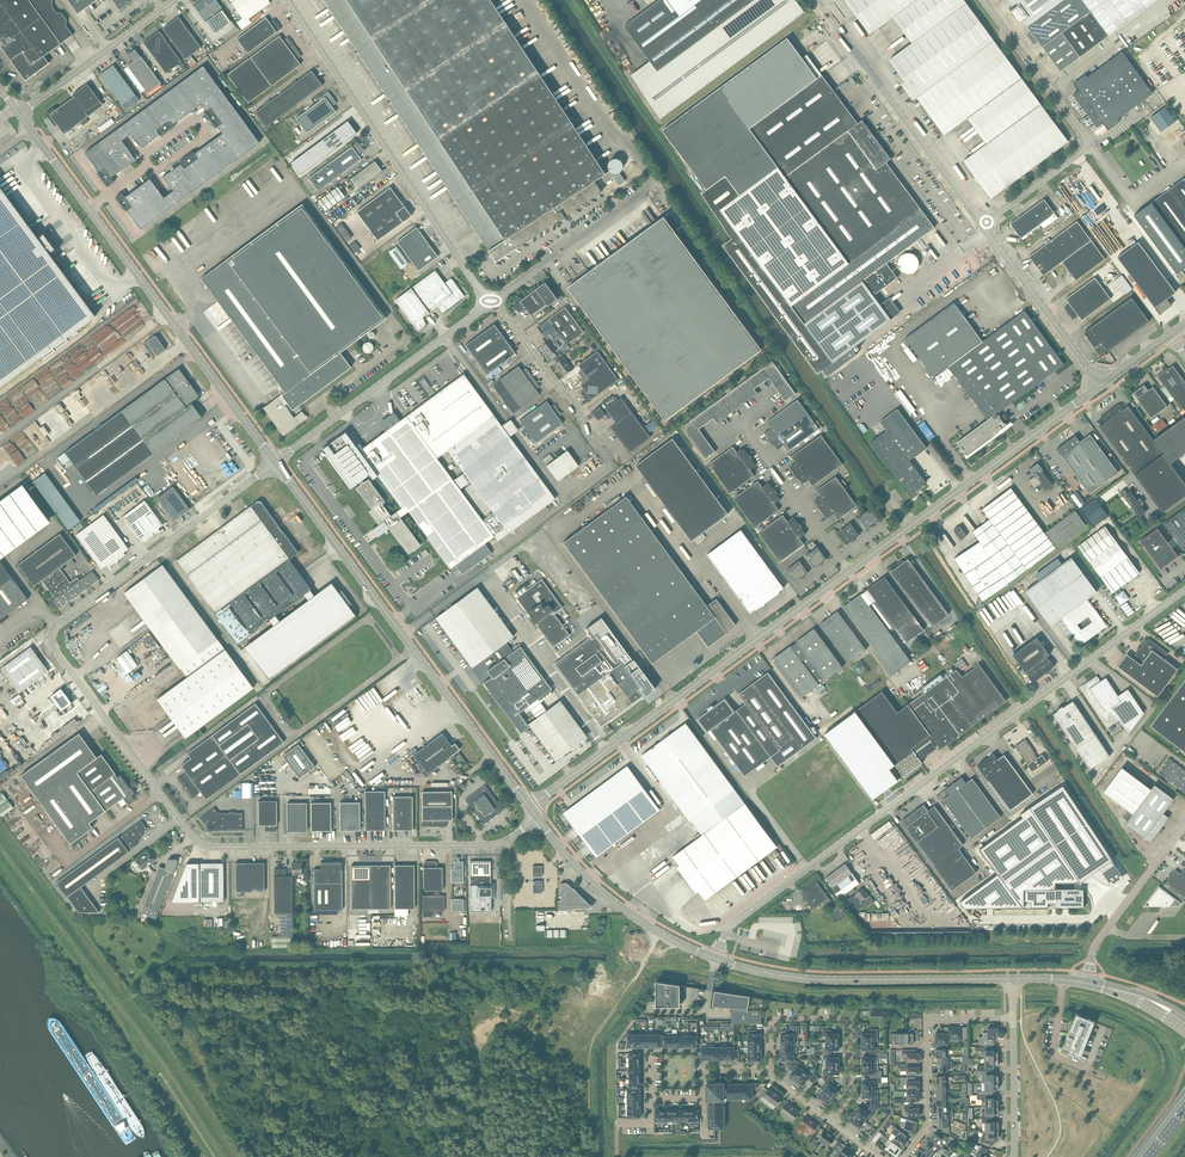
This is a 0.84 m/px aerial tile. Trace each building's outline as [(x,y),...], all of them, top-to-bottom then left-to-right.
[(25,81),(49,63),(44,56),(73,35),(69,30),(47,0),(0,0),(0,46),(25,81)] [(78,14),(97,0),(68,0),(78,14)] [(119,10),(132,0),(111,0),(119,10)] [(214,34),(232,21),(216,0),(204,0),(194,7),(214,34)] [(242,29),(251,22),(249,19),(270,3),(268,0),(234,0),(231,3),(242,18),(237,22),(242,29)] [(355,49),(488,251),(496,262),(517,248),(559,220),(560,221),(565,218),(564,217),(601,192),(594,181),(601,176),(605,182),(613,178),(614,173),(616,173),(618,173),(620,172),(621,170),(622,168),(622,166),(622,164),(621,162),(619,160),(618,159),(615,159),(614,159),(611,159),(610,161),(608,162),(607,165),(607,167),(608,169),(609,171),(604,174),(505,23),(490,0),(323,0),(355,49)] [(624,26),(651,62),(631,77),(660,119),(805,12),(796,0),(661,0),(624,26)] [(910,95),(990,36),(964,0),(845,0),(870,34),(893,17),(912,43),(889,60),(905,82),(902,84),(910,95)] [(1008,0),(1012,7),(1009,9),(1018,22),(1019,22),(1020,23),(1023,20),(1027,27),(1032,32),(1028,35),(1034,44),(1038,41),(1045,51),(1061,72),(1109,36),(1157,0),(1008,0)] [(163,29),(166,33),(185,60),(201,48),(179,17),(163,29)] [(237,39),(247,54),(281,29),(274,19),(269,23),(266,18),(237,39)] [(143,43),(147,48),(166,74),(182,62),(159,31),(143,43)] [(723,245),(818,373),(900,312),(890,297),(880,304),(874,296),(897,278),(887,263),(935,228),(887,163),(890,160),(862,120),(858,123),(793,34),(664,129),(701,193),(732,239),(723,245)] [(227,75),(237,89),(295,47),(288,37),(283,41),(279,36),(250,58),(227,75)] [(990,36),(910,95),(913,100),(917,98),(945,135),(968,118),(987,144),(964,161),(991,198),(1068,142),(990,36)] [(295,47),(237,89),(248,104),(301,65),(297,60),(302,56),(295,47)] [(127,66),(147,93),(161,83),(141,56),(140,56),(135,49),(128,54),(133,61),(127,66)] [(1118,119),(1153,93),(1122,52),(1087,77),(1086,75),(1074,84),(1079,90),(1073,95),(1097,127),(1103,123),(1108,130),(1120,121),(1118,119)] [(103,80),(126,110),(139,100),(117,70),(113,65),(100,75),(103,80)] [(204,112),(210,120),(231,104),(203,66),(115,131),(122,141),(131,134),(142,148),(159,135),(160,136),(174,127),(173,125),(201,104),(206,111),(204,112)] [(266,105),(255,113),(266,127),(266,128),(271,124),(318,89),(322,85),(324,84),(317,74),(315,76),(311,71),(297,82),(296,80),(290,84),(291,86),(271,101),(270,100),(265,104),(266,105)] [(1168,96),(1182,115),(1184,113),(1184,83),(1168,96)] [(72,95),(74,97),(88,116),(103,105),(87,84),(72,95)] [(319,98),(320,101),(296,119),(307,134),(336,112),(332,107),(336,104),(328,92),(322,95),(319,98)] [(88,116),(74,97),(50,114),(64,134),(88,116)] [(173,191),(164,198),(171,207),(259,143),(231,104),(210,120),(215,128),(217,127),(222,133),(195,153),(194,152),(179,162),(181,164),(163,177),(173,191)] [(1165,107),(1150,117),(1161,132),(1176,121),(1165,107)] [(348,121),(291,163),(300,175),(357,134),(355,132),(348,121)] [(136,160),(122,141),(115,131),(100,142),(121,170),(136,160)] [(111,178),(121,170),(100,142),(85,153),(99,172),(97,173),(102,179),(108,187),(114,182),(111,178)] [(353,145),(308,178),(318,191),(361,160),(358,155),(364,151),(358,142),(353,145)] [(374,161),(350,179),(358,189),(382,171),(374,161)] [(1134,215),(1177,274),(1184,268),(1184,178),(1152,202),(1134,215)] [(150,179),(135,189),(156,218),(171,207),(164,198),(150,179)] [(318,200),(325,211),(345,197),(337,186),(318,200)] [(95,316),(49,254),(55,250),(43,234),(37,238),(0,187),(0,387),(95,316)] [(356,212),(378,241),(411,216),(390,187),(356,212)] [(156,218),(135,189),(125,197),(122,193),(115,198),(126,211),(127,210),(141,229),(156,218)] [(1054,218),(1057,216),(1044,199),(1010,224),(1021,238),(1040,224),(1044,229),(1056,220),(1054,218)] [(272,401),(273,402),(264,408),(283,435),(292,428),(293,429),(307,418),(302,411),(294,417),(285,405),(288,403),(292,410),(351,367),(340,352),(386,318),(302,204),(201,278),(283,390),(279,392),(284,399),(282,401),(278,396),(272,401)] [(762,350),(664,217),(568,287),(666,420),(762,350)] [(1029,257),(1043,276),(1062,262),(1076,281),(1105,259),(1077,221),(1029,257)] [(397,242),(407,256),(427,242),(416,227),(397,242)] [(427,242),(407,256),(418,271),(438,257),(427,242)] [(1118,258),(1160,315),(1161,315),(1160,314),(1172,305),(1167,299),(1176,292),(1138,242),(1118,258)] [(409,264),(396,247),(388,253),(401,270),(409,264)] [(435,271),(419,282),(437,306),(442,313),(464,296),(451,278),(444,283),(435,271)] [(1065,308),(1069,313),(1103,288),(1095,277),(1066,299),(1069,304),(1065,308)] [(437,306),(419,282),(395,300),(417,331),(425,325),(426,325),(423,317),(428,313),(429,314),(429,313),(429,312),(437,306)] [(537,289),(513,306),(517,311),(518,310),(519,313),(522,311),(523,311),(526,309),(532,316),(536,312),(547,304),(550,302),(552,304),(558,299),(546,282),(537,289)] [(1103,288),(1069,313),(1073,319),(1078,316),(1082,321),(1111,299),(1103,288)] [(1132,298),(1094,325),(1102,335),(1112,349),(1149,322),(1132,298)] [(959,450),(959,451),(960,452),(961,452),(962,451),(963,451),(967,456),(999,433),(996,430),(1000,427),(1001,428),(1006,424),(999,415),(997,413),(1064,364),(1024,311),(983,342),(954,303),(906,338),(934,377),(949,367),(988,419),(957,442),(961,448),(960,449),(959,450)] [(547,336),(550,340),(551,340),(554,338),(556,341),(562,337),(567,344),(584,332),(566,307),(549,319),(538,327),(545,337),(547,336)] [(1094,325),(1084,333),(1091,343),(1102,335),(1094,325)] [(482,333),(465,345),(469,350),(486,374),(510,357),(515,353),(501,334),(496,327),(495,328),(492,327),(491,327),(483,333),(482,333)] [(590,334),(583,339),(588,346),(595,341),(590,334)] [(147,341),(152,348),(160,342),(155,335),(150,339),(147,341)] [(1102,335),(1091,343),(1094,348),(1096,347),(1097,349),(1096,350),(1101,357),(1112,349),(1102,335)] [(560,347),(556,341),(554,338),(551,340),(550,340),(544,345),(543,346),(544,349),(549,355),(554,352),(557,349),(560,347)] [(362,345),(362,346),(362,348),(363,349),(363,350),(364,351),(365,352),(366,352),(367,352),(368,353),(369,353),(370,352),(371,352),(372,351),(373,350),(373,349),(374,348),(374,347),(374,345),(373,344),(373,343),(372,342),(371,342),(370,341),(369,341),(367,341),(366,341),(365,342),(364,342),(363,343),(363,344),(362,345)] [(160,342),(152,348),(157,356),(160,353),(165,350),(160,342)] [(589,347),(592,352),(597,349),(593,344),(589,347)] [(578,373),(583,379),(606,362),(598,351),(578,365),(582,370),(578,373)] [(555,363),(564,376),(572,370),(563,357),(555,363)] [(717,423),(758,393),(754,389),(769,378),(785,401),(796,393),(772,361),(682,427),(705,459),(715,452),(699,429),(714,418),(717,423)] [(606,362),(583,379),(585,382),(581,385),(585,390),(581,393),(588,402),(619,380),(606,362)] [(492,385),(502,399),(533,377),(526,367),(522,370),(518,365),(492,385)] [(1182,410),(1184,408),(1184,382),(1173,366),(1168,369),(1167,368),(1157,375),(1182,410)] [(70,459),(97,495),(181,434),(183,434),(183,431),(191,425),(196,422),(186,408),(190,404),(190,403),(199,396),(191,384),(192,383),(190,380),(188,381),(180,370),(178,369),(58,458),(63,465),(70,459)] [(400,517),(408,511),(450,568),(455,565),(462,574),(491,553),(484,543),(494,536),(498,542),(555,499),(463,374),(362,448),(404,506),(391,516),(382,504),(385,502),(368,479),(363,482),(361,480),(359,482),(361,484),(356,488),(371,509),(368,511),(378,525),(372,530),(377,537),(384,532),(385,534),(388,532),(386,531),(389,528),(408,554),(420,545),(400,517)] [(533,377),(502,399),(513,414),(540,394),(536,390),(540,387),(533,377)] [(1133,393),(1136,398),(1151,418),(1167,406),(1153,387),(1148,390),(1144,385),(1133,393)] [(612,416),(617,423),(632,412),(621,397),(606,409),(609,412),(606,415),(609,419),(612,416)] [(765,433),(771,441),(808,414),(798,399),(766,422),(771,428),(765,433)] [(520,421),(528,432),(557,411),(556,410),(555,407),(554,407),(553,406),(552,406),(551,407),(546,401),(520,421)] [(1099,427),(1103,431),(1135,475),(1162,512),(1184,496),(1184,483),(1171,463),(1164,453),(1154,440),(1132,410),(1128,405),(1123,409),(1119,404),(1100,417),(1104,423),(1099,427)] [(598,420),(606,415),(609,412),(606,409),(604,411),(600,406),(596,409),(592,413),(595,417),(595,416),(598,420)] [(880,422),(887,430),(870,442),(911,497),(917,493),(916,492),(924,486),(923,484),(926,482),(910,461),(927,448),(898,409),(880,422)] [(557,411),(528,432),(536,443),(563,423),(558,417),(559,417),(560,415),(559,414),(560,413),(557,411)] [(617,423),(611,427),(630,453),(651,437),(632,412),(617,423)] [(808,414),(771,441),(778,450),(783,446),(788,452),(804,440),(819,429),(818,428),(814,422),(808,414)] [(1154,440),(1164,453),(1171,463),(1184,453),(1184,417),(1154,440)] [(1162,418),(1152,426),(1158,433),(1168,426),(1162,418)] [(819,429),(804,440),(806,442),(821,431),(819,429)] [(1057,449),(1090,494),(1118,473),(1094,439),(1090,434),(1080,442),(1076,435),(1057,449)] [(790,467),(796,475),(832,450),(821,435),(791,456),(796,463),(790,467)] [(636,465),(692,540),(728,513),(673,438),(636,465)] [(709,464),(719,479),(750,457),(743,448),(738,453),(733,446),(709,464)] [(567,450),(546,465),(558,481),(579,466),(567,450)] [(832,450),(796,475),(802,484),(808,480),(813,486),(843,464),(832,450)] [(750,457),(719,479),(730,494),(754,476),(750,470),(756,465),(750,457)] [(141,482),(152,496),(179,476),(168,462),(141,482)] [(1034,473),(1034,474),(1034,477),(1029,480),(1034,488),(1041,483),(1046,490),(1053,485),(1042,471),(1043,470),(1038,463),(1031,468),(1034,473)] [(815,501),(821,510),(827,518),(833,514),(838,520),(857,506),(836,476),(816,491),(821,497),(815,501)] [(734,499),(744,513),(775,491),(768,483),(762,487),(758,481),(753,484),(734,499)] [(50,521),(22,484),(0,501),(0,558),(50,521)] [(157,499),(174,521),(190,509),(186,504),(173,487),(157,499)] [(980,541),(955,558),(983,601),(1008,584),(1008,583),(1086,525),(1075,510),(1045,533),(1011,488),(982,509),(990,519),(973,531),(980,541)] [(1143,503),(1142,501),(1139,503),(1130,491),(1127,493),(1124,489),(1120,492),(1138,516),(1146,510),(1142,504),(1143,503)] [(775,491),(744,513),(755,528),(779,510),(775,504),(781,500),(775,491)] [(1077,492),(1071,497),(1079,508),(1085,504),(1077,492)] [(563,542),(652,663),(697,630),(708,644),(725,632),(727,634),(735,625),(716,599),(706,606),(699,596),(702,594),(698,588),(695,591),(625,496),(563,542)] [(1095,498),(1081,508),(1093,526),(1108,515),(1095,498)] [(145,542),(160,531),(158,528),(163,525),(145,501),(123,517),(141,541),(143,539),(145,542)] [(254,503),(177,560),(266,680),(348,620),(265,518),(271,513),(263,502),(255,503),(254,503)] [(1164,523),(1174,537),(1168,542),(1158,528),(1140,541),(1161,569),(1178,556),(1179,553),(1176,552),(1172,547),(1178,543),(1184,551),(1184,508),(1164,523)] [(858,518),(867,530),(879,521),(870,509),(858,518)] [(103,514),(90,525),(117,562),(118,563),(118,562),(119,560),(125,555),(124,552),(129,549),(103,514)] [(758,533),(769,548),(799,525),(793,517),(787,521),(783,515),(758,533)] [(838,532),(847,545),(859,536),(850,523),(838,532)] [(117,562),(90,525),(76,535),(97,564),(101,569),(106,565),(108,568),(114,563),(117,562)] [(799,525),(769,548),(780,562),(804,544),(800,538),(806,534),(799,525)] [(954,530),(960,540),(966,536),(960,526),(954,530)] [(1105,526),(1078,546),(1113,593),(1115,591),(1117,595),(1116,597),(1121,604),(1129,599),(1123,591),(1121,592),(1119,588),(1140,573),(1105,526)] [(779,591),(784,588),(741,530),(707,555),(750,613),(755,609),(756,610),(780,593),(779,591)] [(52,601),(58,609),(99,579),(92,571),(79,581),(77,578),(70,583),(59,568),(76,555),(60,534),(18,564),(34,586),(42,580),(55,598),(52,601)] [(805,556),(814,569),(827,560),(818,547),(805,556)] [(1097,592),(1093,587),(1083,573),(1071,557),(1063,564),(1025,591),(1037,607),(1047,621),(1051,626),(1061,619),(1080,646),(1107,626),(1087,599),(1097,592)] [(890,572),(931,627),(949,614),(908,559),(890,572)] [(0,561),(0,624),(7,619),(5,616),(28,599),(0,561)] [(787,570),(796,582),(808,573),(799,561),(787,570)] [(157,699),(186,737),(253,688),(163,565),(124,593),(179,668),(180,668),(187,677),(157,699)] [(868,590),(865,592),(893,630),(896,628),(906,643),(924,630),(885,576),(867,589),(868,590)] [(533,585),(516,598),(531,617),(530,618),(534,624),(535,623),(553,647),(569,635),(554,614),(562,607),(542,579),(533,585)] [(537,718),(528,724),(555,760),(587,737),(560,701),(546,711),(537,699),(552,688),(521,646),(508,655),(500,646),(514,636),(477,587),(436,618),(472,667),(490,653),(497,663),(487,671),(492,678),(484,684),(520,733),(529,727),(518,713),(528,706),(537,718)] [(893,630),(865,592),(862,594),(861,594),(843,607),(872,646),(893,674),(911,661),(890,632),(893,630)] [(820,624),(849,663),(866,650),(838,611),(820,624)] [(791,646),(773,659),(802,697),(843,667),(814,628),(797,641),(797,643),(792,647),(791,646)] [(596,633),(554,664),(601,726),(643,695),(637,688),(639,687),(621,662),(619,664),(596,633)] [(1028,676),(1033,682),(1045,673),(1049,673),(1049,670),(1055,666),(1050,660),(1049,660),(1047,657),(1050,654),(1037,637),(1013,655),(1026,672),(1029,675),(1028,676)] [(1164,659),(1169,654),(1148,638),(1146,641),(1145,640),(1132,658),(1127,654),(1118,666),(1158,696),(1178,669),(1164,659)] [(48,671),(30,647),(1,668),(5,673),(6,675),(8,677),(19,693),(48,671)] [(127,650),(117,658),(128,673),(138,665),(127,650)] [(933,686),(908,704),(930,735),(941,749),(942,748),(946,745),(966,730),(984,717),(986,715),(1006,700),(979,664),(962,677),(956,669),(933,686)] [(753,713),(748,716),(782,763),(817,738),(768,672),(739,694),(753,713)] [(1080,687),(1083,692),(1107,728),(1120,719),(1129,733),(1144,713),(1128,689),(1118,695),(1106,678),(1100,681),(1097,676),(1080,687)] [(1184,752),(1184,680),(1150,726),(1184,752)] [(930,735),(908,704),(897,712),(882,692),(856,711),(904,776),(922,762),(912,748),(930,735)] [(782,763),(748,716),(744,719),(737,710),(735,712),(725,699),(698,719),(708,732),(711,730),(745,776),(771,757),(778,766),(782,763)] [(70,700),(56,710),(63,720),(77,710),(70,700)] [(1058,711),(1053,714),(1076,749),(1090,769),(1110,755),(1097,736),(1073,701),(1063,707),(1062,706),(1057,709),(1057,710),(1058,711)] [(186,772),(178,779),(179,779),(184,786),(185,789),(187,790),(193,798),(192,798),(201,792),(206,799),(240,774),(284,742),(255,704),(187,753),(191,758),(181,765),(186,772)] [(895,765),(855,711),(824,734),(872,799),(899,780),(890,768),(895,765)] [(691,821),(692,820),(735,789),(686,723),(670,735),(669,733),(665,736),(666,737),(653,747),(653,746),(652,747),(652,748),(642,755),(690,821),(691,821)] [(602,729),(606,734),(612,730),(608,725),(602,729)] [(117,777),(115,774),(115,773),(101,754),(97,757),(79,733),(21,775),(70,843),(92,827),(89,822),(105,811),(124,797),(128,802),(134,798),(133,796),(133,794),(135,792),(131,787),(130,787),(121,774),(117,777)] [(413,754),(427,774),(450,757),(460,750),(455,743),(451,746),(442,733),(413,754)] [(1028,764),(1027,765),(1032,772),(1047,761),(1042,754),(1038,758),(1035,754),(1036,753),(1026,739),(1015,746),(1025,761),(1025,760),(1028,764)] [(282,757),(299,779),(315,767),(298,745),(282,757)] [(977,766),(1010,810),(1033,793),(1004,755),(998,759),(994,753),(977,766)] [(1159,773),(1171,783),(1173,783),(1173,784),(1178,788),(1180,788),(1180,790),(1184,793),(1184,770),(1183,770),(1182,768),(1179,766),(1178,766),(1178,765),(1175,762),(1173,763),(1173,761),(1170,759),(1168,759),(1163,766),(1158,772),(1159,773)] [(661,809),(628,766),(564,813),(569,819),(570,821),(571,820),(573,822),(572,823),(596,857),(611,846),(661,810),(661,809)] [(1151,789),(1122,768),(1103,794),(1135,818),(1129,826),(1151,842),(1169,818),(1163,813),(1174,799),(1155,784),(1151,789)] [(943,800),(972,839),(1001,817),(972,778),(966,783),(962,777),(945,789),(945,790),(949,795),(943,800)] [(465,800),(483,825),(501,812),(500,811),(501,808),(502,808),(485,785),(465,800)] [(998,874),(960,901),(965,908),(1024,907),(1024,908),(1048,908),(1048,903),(1055,903),(1055,907),(1063,907),(1063,908),(1067,908),(1067,907),(1084,907),(1084,889),(1056,889),(1056,882),(1079,882),(1100,869),(1113,860),(1063,785),(975,844),(998,874)] [(735,789),(692,820),(702,835),(678,853),(673,856),(705,900),(777,846),(735,789)] [(365,791),(365,830),(385,830),(385,791),(365,791)] [(422,792),(422,806),(422,826),(446,826),(446,820),(452,820),(452,791),(422,792)] [(393,797),(393,830),(413,830),(412,796),(393,797)] [(265,830),(275,831),(277,825),(277,801),(258,801),(258,825),(265,825),(265,830)] [(340,803),(340,831),(360,830),(360,802),(340,803)] [(287,803),(287,825),(287,831),(307,831),(307,803),(287,803)] [(311,803),(311,825),(311,831),(331,831),(331,803),(311,803)] [(924,805),(901,822),(934,866),(952,890),(976,872),(959,848),(964,845),(935,806),(929,810),(924,805)] [(207,829),(211,832),(212,831),(243,830),(243,812),(218,813),(214,808),(200,818),(207,828),(207,829)] [(128,851),(137,844),(135,841),(136,841),(138,841),(139,838),(143,835),(142,833),(148,829),(142,820),(55,883),(66,898),(68,897),(78,912),(99,912),(81,887),(129,852),(128,851)] [(136,861),(134,863),(134,866),(137,867),(139,865),(142,870),(151,863),(155,860),(150,853),(151,852),(150,851),(149,851),(136,861)] [(140,912),(150,916),(155,918),(158,911),(178,861),(177,860),(168,860),(164,868),(159,866),(157,872),(140,912)] [(423,867),(423,890),(443,890),(443,867),(437,867),(437,863),(435,861),(425,861),(423,863),(423,867)] [(454,869),(451,869),(451,882),(463,882),(463,861),(454,861),(454,869)] [(470,891),(470,911),(491,911),(491,898),(492,898),(492,900),(496,900),(495,882),(491,882),(490,861),(470,861),(470,891)] [(292,876),(286,876),(286,869),(274,869),(274,876),(274,882),(274,913),(293,912),(293,884),(296,884),(296,874),(302,874),(302,862),(292,862),(292,876)] [(321,869),(313,869),(314,910),(342,910),(342,862),(321,862),(321,869)] [(186,863),(171,902),(199,902),(205,902),(224,902),(223,869),(223,863),(199,863),(186,863)] [(250,891),(250,863),(236,863),(236,892),(250,891)] [(264,863),(250,863),(250,891),(264,891),(264,863)] [(826,878),(840,897),(860,883),(845,863),(826,878)] [(371,909),(371,865),(351,865),(351,909),(371,909)] [(390,865),(371,865),(371,909),(390,909),(390,865)] [(414,865),(394,865),(394,871),(395,909),(395,916),(408,916),(408,909),(414,909),(414,871),(414,865)] [(532,866),(532,876),(542,876),(542,866),(532,866)] [(1165,883),(1184,898),(1184,897),(1184,867),(1180,873),(1175,870),(1171,875),(1169,875),(1169,878),(1165,883)] [(122,880),(111,881),(112,896),(123,896),(122,880)] [(532,881),(533,893),(542,893),(542,881),(532,881)] [(803,891),(802,892),(802,894),(803,895),(802,896),(812,909),(828,897),(816,881),(803,891)] [(561,901),(558,901),(558,911),(561,911),(584,911),(584,908),(584,901),(578,901),(578,896),(579,895),(572,888),(567,883),(561,883),(561,901)] [(1152,894),(1153,895),(1168,906),(1179,906),(1181,903),(1159,886),(1152,894)] [(856,893),(856,894),(854,895),(854,894),(849,898),(856,908),(865,908),(874,902),(870,897),(869,896),(869,895),(863,888),(856,893)] [(423,895),(423,901),(423,911),(444,911),(444,895),(423,895)] [(1168,906),(1153,895),(1149,900),(1149,901),(1150,905),(1151,905),(1151,906),(1168,906)] [(451,899),(451,911),(463,911),(463,899),(451,899)] [(664,1006),(664,1007),(672,1007),(672,1006),(680,1006),(680,985),(656,981),(656,1006),(664,1006)] [(731,1011),(732,1024),(761,1024),(761,1011),(741,1011),(741,1009),(748,1010),(750,996),(722,991),(722,990),(716,990),(714,990),(713,1006),(734,1008),(733,1011),(731,1011)] [(1094,1021),(1076,1014),(1062,1049),(1068,1052),(1068,1053),(1072,1055),(1073,1053),(1081,1057),(1094,1021)] [(992,1028),(987,1028),(988,1033),(983,1033),(983,1037),(979,1037),(979,1045),(986,1045),(992,1045),(992,1038),(998,1038),(998,1028),(995,1028),(995,1023),(991,1023),(992,1028)] [(780,1037),(780,1041),(794,1040),(794,1036),(799,1036),(799,1026),(790,1026),(790,1030),(785,1030),(785,1031),(783,1031),(783,1034),(782,1034),(782,1037),(780,1037)] [(936,1039),(935,1039),(935,1043),(936,1043),(936,1044),(937,1044),(937,1047),(948,1047),(948,1044),(948,1039),(962,1039),(962,1038),(967,1038),(967,1027),(944,1027),(944,1033),(936,1033),(936,1039)] [(862,1042),(874,1041),(878,1041),(878,1029),(870,1029),(870,1033),(869,1033),(869,1034),(862,1034),(861,1034),(860,1035),(860,1036),(860,1037),(861,1037),(861,1038),(862,1038),(862,1042)] [(748,1035),(746,1035),(746,1041),(748,1041),(762,1041),(762,1037),(761,1037),(761,1034),(756,1034),(756,1030),(748,1030),(748,1033),(748,1035)] [(826,1042),(839,1042),(839,1038),(840,1037),(840,1036),(840,1035),(840,1034),(839,1034),(831,1034),(831,1030),(823,1030),(823,1036),(826,1036),(826,1042)] [(672,1049),(672,1033),(667,1033),(667,1034),(663,1034),(664,1047),(667,1047),(667,1049),(672,1049)] [(677,1033),(672,1033),(672,1049),(677,1049),(677,1047),(681,1047),(680,1034),(677,1034),(677,1033)] [(904,1044),(904,1033),(890,1034),(890,1041),(895,1041),(895,1044),(904,1044)] [(919,1033),(904,1033),(904,1044),(914,1043),(914,1041),(919,1041),(919,1033)] [(684,1034),(680,1034),(681,1047),(684,1047),(684,1048),(689,1048),(688,1036),(689,1036),(689,1034),(684,1034)] [(689,1034),(689,1036),(689,1048),(694,1048),(694,1047),(697,1047),(697,1037),(698,1037),(698,1034),(689,1034)] [(874,1041),(862,1042),(862,1045),(862,1046),(861,1046),(860,1047),(860,1048),(861,1048),(861,1049),(862,1049),(870,1049),(870,1050),(870,1053),(881,1053),(881,1049),(878,1049),(878,1047),(874,1047),(874,1041)] [(823,1054),(831,1054),(831,1050),(839,1049),(840,1049),(840,1048),(841,1048),(841,1047),(840,1047),(840,1046),(839,1046),(839,1042),(826,1042),(827,1047),(823,1047),(823,1054)] [(985,1052),(985,1059),(997,1059),(997,1057),(998,1057),(998,1052),(994,1052),(994,1050),(990,1050),(990,1047),(975,1047),(975,1050),(975,1051),(982,1051),(982,1052),(985,1052)] [(902,1050),(902,1057),(907,1057),(907,1061),(919,1061),(919,1053),(914,1053),(914,1050),(902,1050)] [(630,1058),(630,1062),(642,1062),(642,1057),(640,1057),(640,1054),(630,1054),(630,1053),(627,1053),(627,1058),(630,1058)] [(786,1064),(788,1064),(793,1064),(796,1060),(794,1060),(794,1053),(781,1054),(781,1057),(782,1057),(782,1060),(786,1060),(786,1064)] [(861,1061),(861,1065),(874,1065),(874,1060),(878,1060),(878,1053),(881,1053),(870,1053),(870,1057),(870,1058),(862,1058),(862,1061),(861,1061)] [(826,1060),(826,1066),(840,1066),(840,1061),(839,1061),(839,1058),(831,1058),(831,1054),(823,1054),(823,1060),(826,1060)] [(978,1071),(982,1071),(990,1071),(990,1067),(994,1067),(994,1065),(998,1065),(998,1061),(997,1061),(997,1059),(985,1059),(985,1066),(978,1066),(978,1071)] [(792,1078),(796,1081),(804,1070),(799,1067),(802,1064),(796,1060),(793,1064),(788,1064),(795,1069),(794,1069),(795,1069),(790,1075),(793,1077),(792,1078)] [(628,1067),(628,1071),(640,1071),(640,1067),(642,1067),(642,1062),(630,1062),(630,1067),(628,1067)] [(901,1064),(901,1071),(907,1071),(907,1074),(911,1074),(911,1075),(915,1075),(915,1074),(919,1074),(919,1067),(913,1067),(908,1067),(908,1064),(901,1064)] [(870,1073),(870,1077),(882,1077),(882,1071),(874,1071),(874,1065),(861,1065),(861,1070),(862,1070),(862,1073),(870,1073)] [(823,1071),(823,1080),(833,1080),(833,1073),(839,1073),(839,1070),(840,1070),(840,1066),(826,1066),(826,1071),(823,1071)] [(804,1070),(796,1081),(799,1083),(800,1083),(802,1085),(807,1079),(808,1079),(811,1081),(815,1075),(810,1071),(808,1074),(804,1070)] [(630,1074),(630,1079),(642,1079),(642,1074),(640,1074),(640,1071),(628,1071),(628,1074),(630,1074)] [(982,1075),(982,1083),(997,1083),(996,1081),(998,1081),(998,1076),(994,1076),(994,1074),(990,1074),(990,1071),(982,1071),(976,1071),(976,1075),(982,1075)] [(861,1085),(862,1089),(875,1089),(875,1084),(882,1084),(882,1077),(870,1077),(870,1081),(862,1082),(862,1085),(861,1085)] [(904,1077),(901,1077),(901,1085),(907,1084),(907,1089),(913,1089),(919,1089),(919,1086),(920,1086),(920,1081),(919,1081),(910,1081),(910,1077),(904,1077)] [(642,1079),(630,1079),(630,1084),(628,1084),(628,1088),(640,1088),(640,1084),(642,1084),(642,1079)] [(821,1088),(833,1097),(836,1094),(837,1094),(838,1094),(839,1093),(839,1092),(838,1091),(832,1087),(832,1086),(833,1083),(833,1080),(823,1080),(826,1082),(821,1088)] [(727,1084),(727,1089),(727,1099),(729,1099),(729,1100),(750,1100),(750,1098),(752,1098),(752,1084),(744,1084),(744,1082),(735,1082),(735,1084),(727,1084)] [(709,1100),(709,1103),(724,1103),(725,1103),(727,1100),(727,1099),(727,1089),(724,1089),(724,1083),(708,1083),(708,1087),(707,1087),(707,1096),(708,1096),(708,1100),(709,1100)] [(978,1094),(978,1095),(990,1095),(990,1091),(994,1091),(994,1089),(998,1089),(998,1085),(997,1085),(997,1083),(982,1083),(982,1091),(975,1091),(975,1094),(978,1094)] [(764,1087),(759,1094),(763,1097),(767,1101),(768,1100),(776,1106),(778,1102),(782,1097),(777,1094),(777,1095),(774,1092),(770,1088),(769,1089),(768,1091),(764,1087)] [(831,1101),(831,1100),(833,1097),(821,1088),(816,1094),(818,1096),(816,1099),(820,1102),(822,1099),(823,1099),(828,1103),(829,1103),(829,1104),(830,1104),(831,1104),(831,1103),(832,1102),(832,1101),(831,1101)] [(870,1097),(870,1106),(878,1108),(878,1094),(875,1094),(875,1089),(862,1089),(862,1094),(863,1094),(863,1097),(870,1097)] [(907,1091),(903,1091),(904,1097),(907,1097),(907,1101),(913,1101),(919,1101),(919,1095),(920,1095),(920,1093),(919,1092),(919,1091),(913,1091),(907,1091)] [(985,1102),(986,1107),(998,1106),(998,1100),(993,1100),(993,1098),(990,1098),(990,1095),(978,1095),(978,1100),(982,1100),(982,1102),(985,1102)] [(792,1105),(788,1102),(780,1111),(793,1121),(799,1112),(792,1106),(792,1105)] [(724,1103),(709,1103),(709,1111),(707,1111),(707,1120),(709,1120),(709,1128),(723,1128),(723,1126),(725,1126),(725,1105),(724,1105),(724,1103)] [(905,1105),(905,1111),(909,1111),(909,1117),(919,1117),(919,1108),(913,1108),(913,1105),(905,1105)] [(855,1113),(865,1121),(868,1116),(871,1119),(878,1108),(870,1106),(866,1112),(866,1111),(865,1112),(859,1107),(858,1107),(857,1107),(857,1108),(856,1109),(857,1109),(857,1110),(855,1113)] [(982,1111),(982,1119),(990,1118),(990,1115),(994,1115),(994,1113),(999,1113),(998,1106),(986,1107),(986,1111),(982,1111)] [(661,1123),(664,1123),(664,1110),(661,1111),(661,1109),(656,1109),(656,1121),(661,1121),(661,1123)] [(668,1121),(673,1121),(672,1109),(667,1109),(667,1110),(664,1110),(664,1123),(668,1123),(668,1121)] [(677,1123),(681,1123),(681,1110),(678,1110),(678,1109),(672,1109),(673,1121),(677,1121),(677,1123)] [(681,1110),(681,1123),(684,1123),(689,1123),(689,1121),(689,1109),(684,1109),(684,1110),(681,1110)] [(694,1109),(689,1109),(689,1121),(694,1121),(694,1123),(699,1123),(699,1120),(698,1120),(698,1110),(694,1110),(694,1109)] [(849,1117),(849,1118),(849,1119),(850,1119),(850,1120),(851,1120),(856,1124),(860,1127),(858,1130),(860,1132),(862,1129),(864,1127),(861,1125),(865,1121),(855,1113),(852,1117),(852,1116),(851,1116),(850,1116),(850,1117),(849,1117)] [(800,1124),(796,1129),(803,1134),(806,1129),(812,1133),(818,1125),(814,1121),(813,1122),(810,1120),(811,1119),(806,1116),(800,1124)] [(986,1122),(986,1130),(999,1130),(999,1122),(990,1122),(990,1118),(982,1119),(982,1122),(986,1122)] [(904,1128),(905,1129),(911,1130),(911,1129),(916,1131),(918,1122),(906,1119),(905,1123),(902,1122),(900,1127),(904,1128)] [(953,1119),(939,1119),(939,1127),(943,1127),(943,1132),(950,1134),(950,1127),(949,1127),(949,1122),(953,1122),(953,1119)] [(894,1139),(898,1143),(903,1147),(908,1141),(901,1136),(903,1134),(906,1136),(907,1136),(895,1127),(895,1128),(892,1133),(896,1136),(894,1139)] [(867,1131),(865,1135),(870,1139),(877,1130),(874,1128),(870,1133),(867,1131)] [(824,1130),(818,1138),(829,1147),(835,1138),(831,1135),(832,1135),(828,1132),(828,1133),(824,1130)] [(999,1130),(986,1130),(986,1136),(982,1136),(980,1142),(993,1146),(994,1142),(994,1139),(999,1139),(999,1130)] [(872,1140),(875,1142),(882,1134),(879,1131),(872,1140)] [(935,1133),(930,1139),(942,1147),(943,1145),(940,1143),(943,1139),(935,1133)] [(926,1145),(928,1146),(934,1150),(937,1153),(942,1147),(930,1139),(926,1145)] [(891,1141),(886,1149),(896,1156),(902,1149),(901,1148),(891,1141)] [(835,1156),(840,1156),(841,1156),(852,1156),(855,1153),(848,1147),(847,1149),(842,1145),(833,1156),(835,1156)] [(924,1152),(931,1156),(939,1156),(941,1155),(937,1153),(936,1152),(934,1150),(928,1146),(924,1152)] [(986,1155),(990,1150),(982,1147),(976,1155),(978,1156),(988,1156),(986,1155)]
